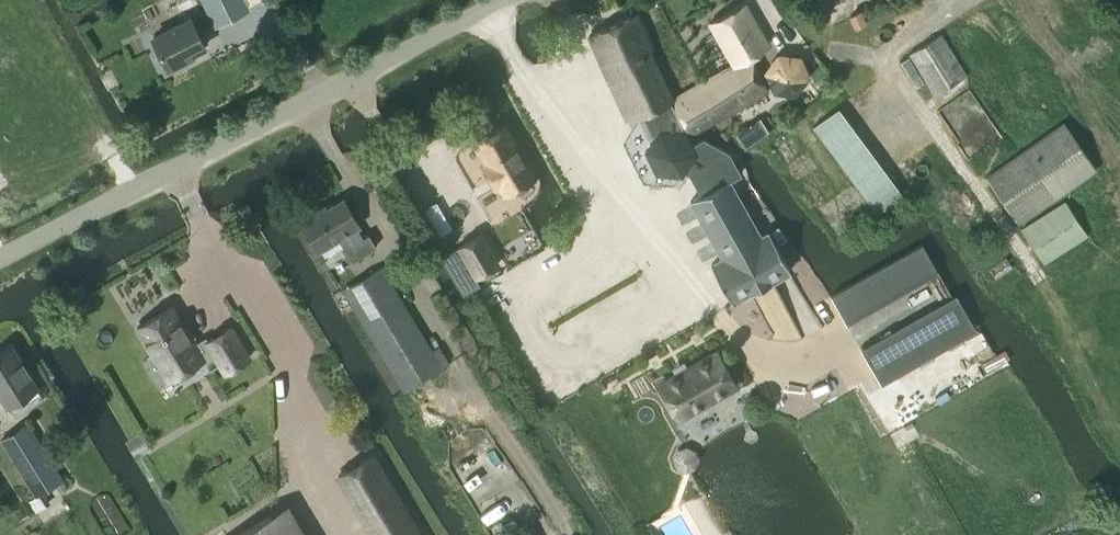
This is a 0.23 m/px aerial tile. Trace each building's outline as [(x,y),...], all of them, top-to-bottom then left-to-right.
[(246,9),(242,0),(201,0),(206,10),(191,19),(191,18),(152,37),(167,67),(185,59),(183,56),(204,45),(197,31),(212,24),(213,26),(246,9)] [(671,100),(692,137),(695,135),(693,131),(766,90),(747,56),(767,45),(743,3),(710,22),(733,64),(671,99),(670,99),(671,100)] [(854,26),(863,21),(858,10),(849,15),(854,26)] [(692,143),(689,139),(692,137),(671,100),(670,99),(671,99),(647,47),(651,45),(636,13),(588,36),(626,119),(638,114),(647,135),(652,138),(645,150),(656,172),(681,174),(684,169),(690,173),(702,193),(728,179),(729,180),(740,173),(728,152),(704,136),(692,143)] [(964,75),(940,34),(909,52),(910,55),(900,62),(915,87),(926,81),(933,93),(964,75)] [(800,57),(777,54),(763,73),(773,93),(795,95),(808,78),(800,57)] [(876,210),(901,194),(837,108),(813,125),(876,210)] [(982,176),(992,190),(1015,222),(1092,166),(1059,120),(982,176)] [(535,178),(504,125),(473,142),(484,161),(481,163),(495,188),(499,186),(504,195),(535,178)] [(759,234),(729,180),(728,179),(702,193),(690,200),(721,256),(759,234)] [(316,250),(336,238),(350,261),(373,246),(366,234),(360,237),(354,227),(358,225),(342,198),(319,211),(318,209),(299,220),(316,250)] [(1042,262),(1085,233),(1064,201),(1021,230),(1042,262)] [(760,236),(759,234),(721,256),(722,257),(711,264),(733,302),(790,270),(768,232),(760,236)] [(475,276),(498,263),(480,233),(458,246),(475,276)] [(919,244),(830,295),(843,318),(932,267),(919,244)] [(403,390),(441,367),(380,266),(342,289),(403,390)] [(954,293),(863,345),(883,381),(974,329),(954,293)] [(208,340),(205,336),(193,344),(170,306),(136,327),(154,355),(161,350),(176,375),(201,360),(203,364),(216,356),(225,372),(248,358),(229,327),(208,340)] [(36,387),(11,346),(0,353),(0,394),(7,405),(36,387)] [(735,385),(716,352),(659,384),(678,418),(735,385)] [(35,495),(61,479),(27,423),(0,439),(35,495)] [(371,455),(338,475),(373,534),(419,534),(371,455)]
